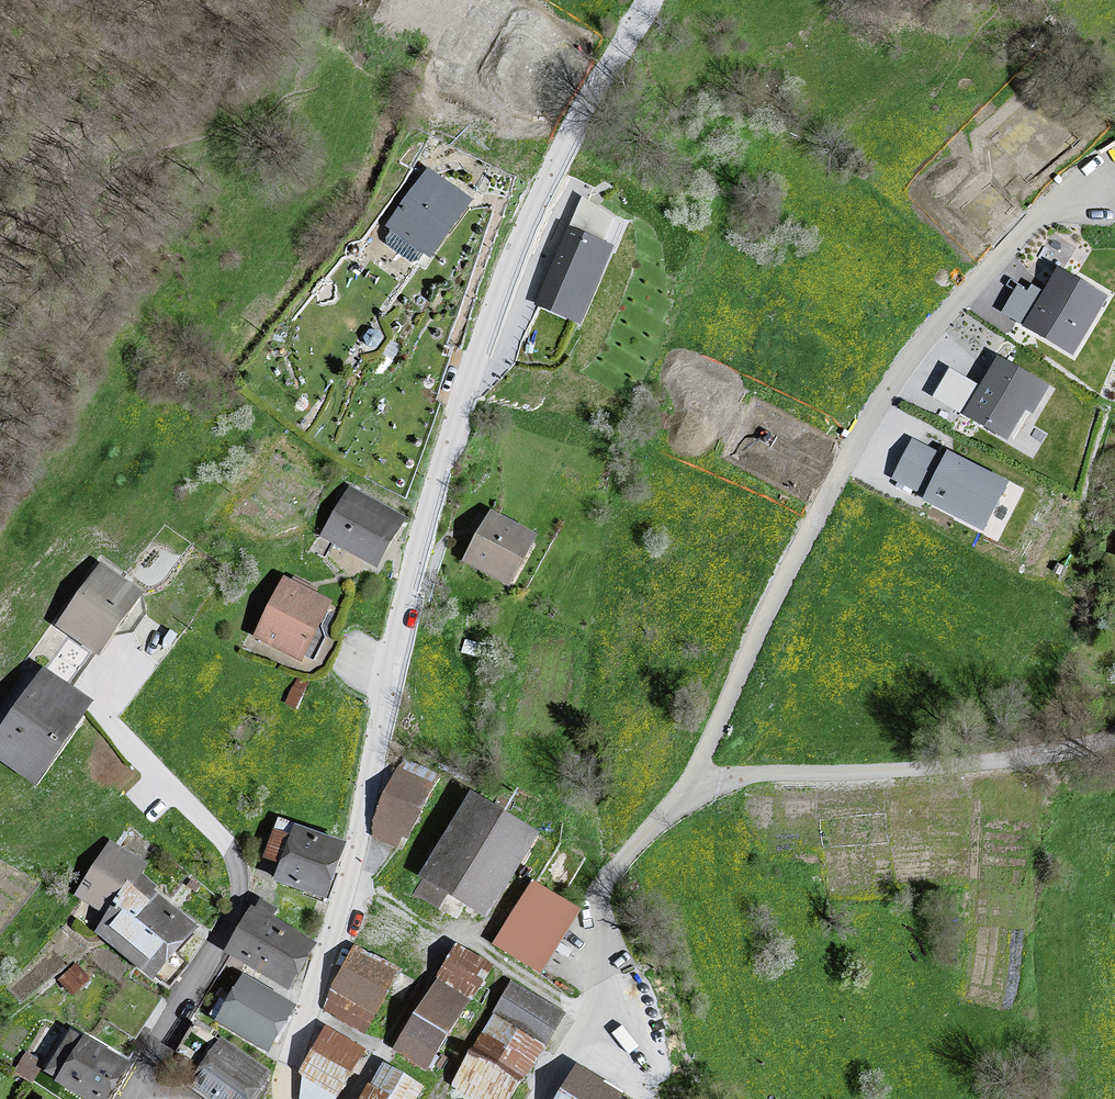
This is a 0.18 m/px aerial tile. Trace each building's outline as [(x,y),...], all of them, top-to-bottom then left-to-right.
[(476,197),(427,163),(382,227),(389,232),(386,236),(388,244),(411,262),(419,259),(423,254),(432,261),(476,197)] [(616,215),(584,201),(536,304),(578,323),(614,245),(604,241),(616,215)] [(1107,295),(1057,266),(1043,290),(1032,283),(1028,290),(1017,284),(1000,312),(1073,354),(1107,295)] [(1052,385),(996,353),(978,384),(950,368),(934,395),(1009,439),(1026,409),(1034,414),(1052,385)] [(1016,440),(1026,445),(1040,418),(1030,413),(1016,440)] [(943,453),(910,436),(890,477),(924,494),(921,499),(985,531),(1010,480),(947,449),(943,453)] [(411,518),(353,480),(310,541),(366,581),(411,518)] [(534,546),(488,519),(460,571),(507,600),(534,546)] [(1106,571),(1114,575),(1114,545),(1106,571)] [(135,605),(84,564),(40,629),(91,665),(135,605)] [(326,609),(274,584),(246,646),(297,670),(326,609)] [(28,669),(0,714),(0,777),(33,801),(86,714),(28,669)] [(370,830),(407,847),(438,782),(401,764),(370,830)] [(537,835),(460,788),(408,876),(482,925),(537,835)] [(339,849),(280,825),(261,879),(315,905),(339,849)] [(202,945),(136,876),(104,844),(67,898),(88,912),(95,918),(86,935),(143,984),(147,978),(166,993),(202,945)] [(572,911),(524,880),(486,944),(533,976),(572,911)] [(314,948),(250,901),(216,951),(279,993),(314,948)] [(485,965),(449,945),(429,984),(464,1002),(485,965)] [(390,975),(347,950),(322,992),(326,995),(325,999),(320,1013),(351,1030),(362,1029),(390,975)] [(293,1005),(236,977),(207,1027),(265,1056),(293,1005)] [(505,980),(442,1090),(458,1098),(511,1098),(561,1012),(505,980)] [(464,1002),(429,984),(385,1052),(420,1075),(464,1002)] [(192,1066),(207,1041),(186,1028),(170,1054),(192,1066)] [(330,1031),(286,1098),(331,1098),(361,1051),(330,1031)] [(71,1035),(46,1081),(76,1098),(108,1098),(126,1064),(71,1035)] [(212,1042),(179,1092),(193,1098),(249,1098),(265,1074),(212,1042)] [(372,1062),(348,1098),(418,1098),(423,1090),(372,1062)] [(568,1063),(548,1098),(615,1098),(619,1091),(568,1063)]
